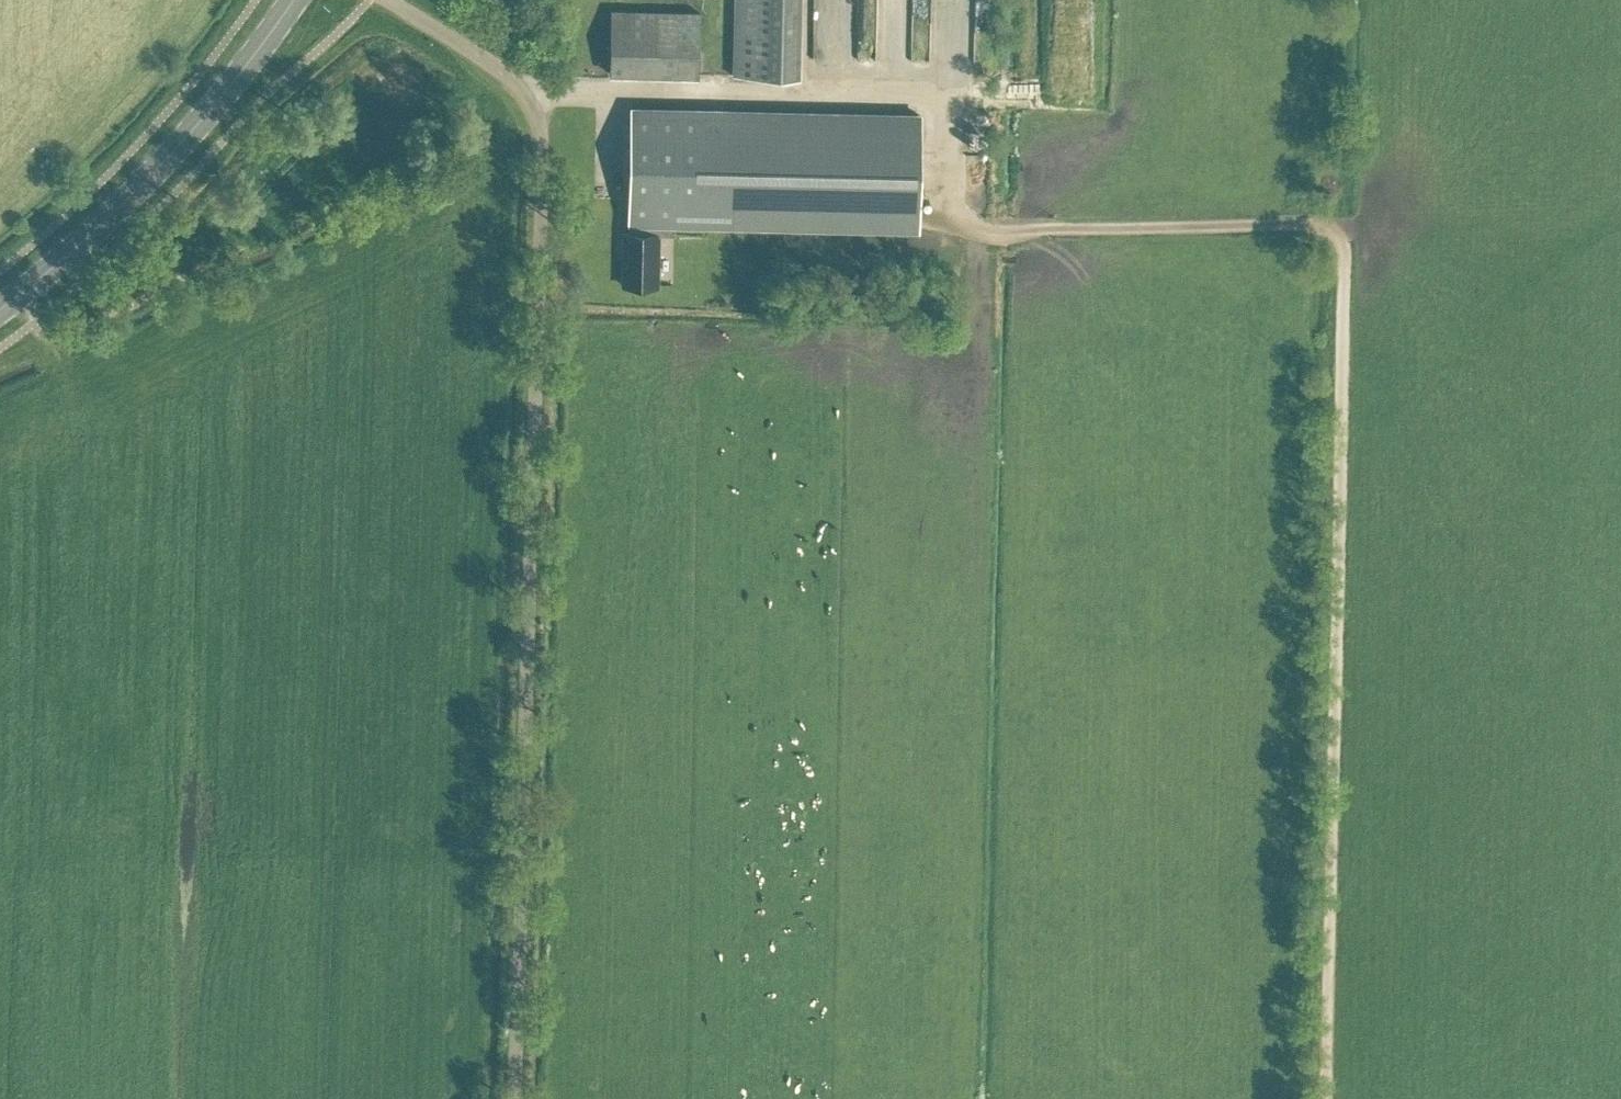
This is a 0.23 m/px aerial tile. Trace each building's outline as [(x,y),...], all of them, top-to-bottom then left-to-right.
[(800,76),(802,0),(733,0),(732,75),(800,76)] [(610,8),(608,70),(696,72),(698,10),(610,8)] [(621,284),(659,285),(660,233),(674,233),(674,225),(918,231),(920,111),(630,104),(627,223),(629,223),(629,230),(623,230),(621,284)]
